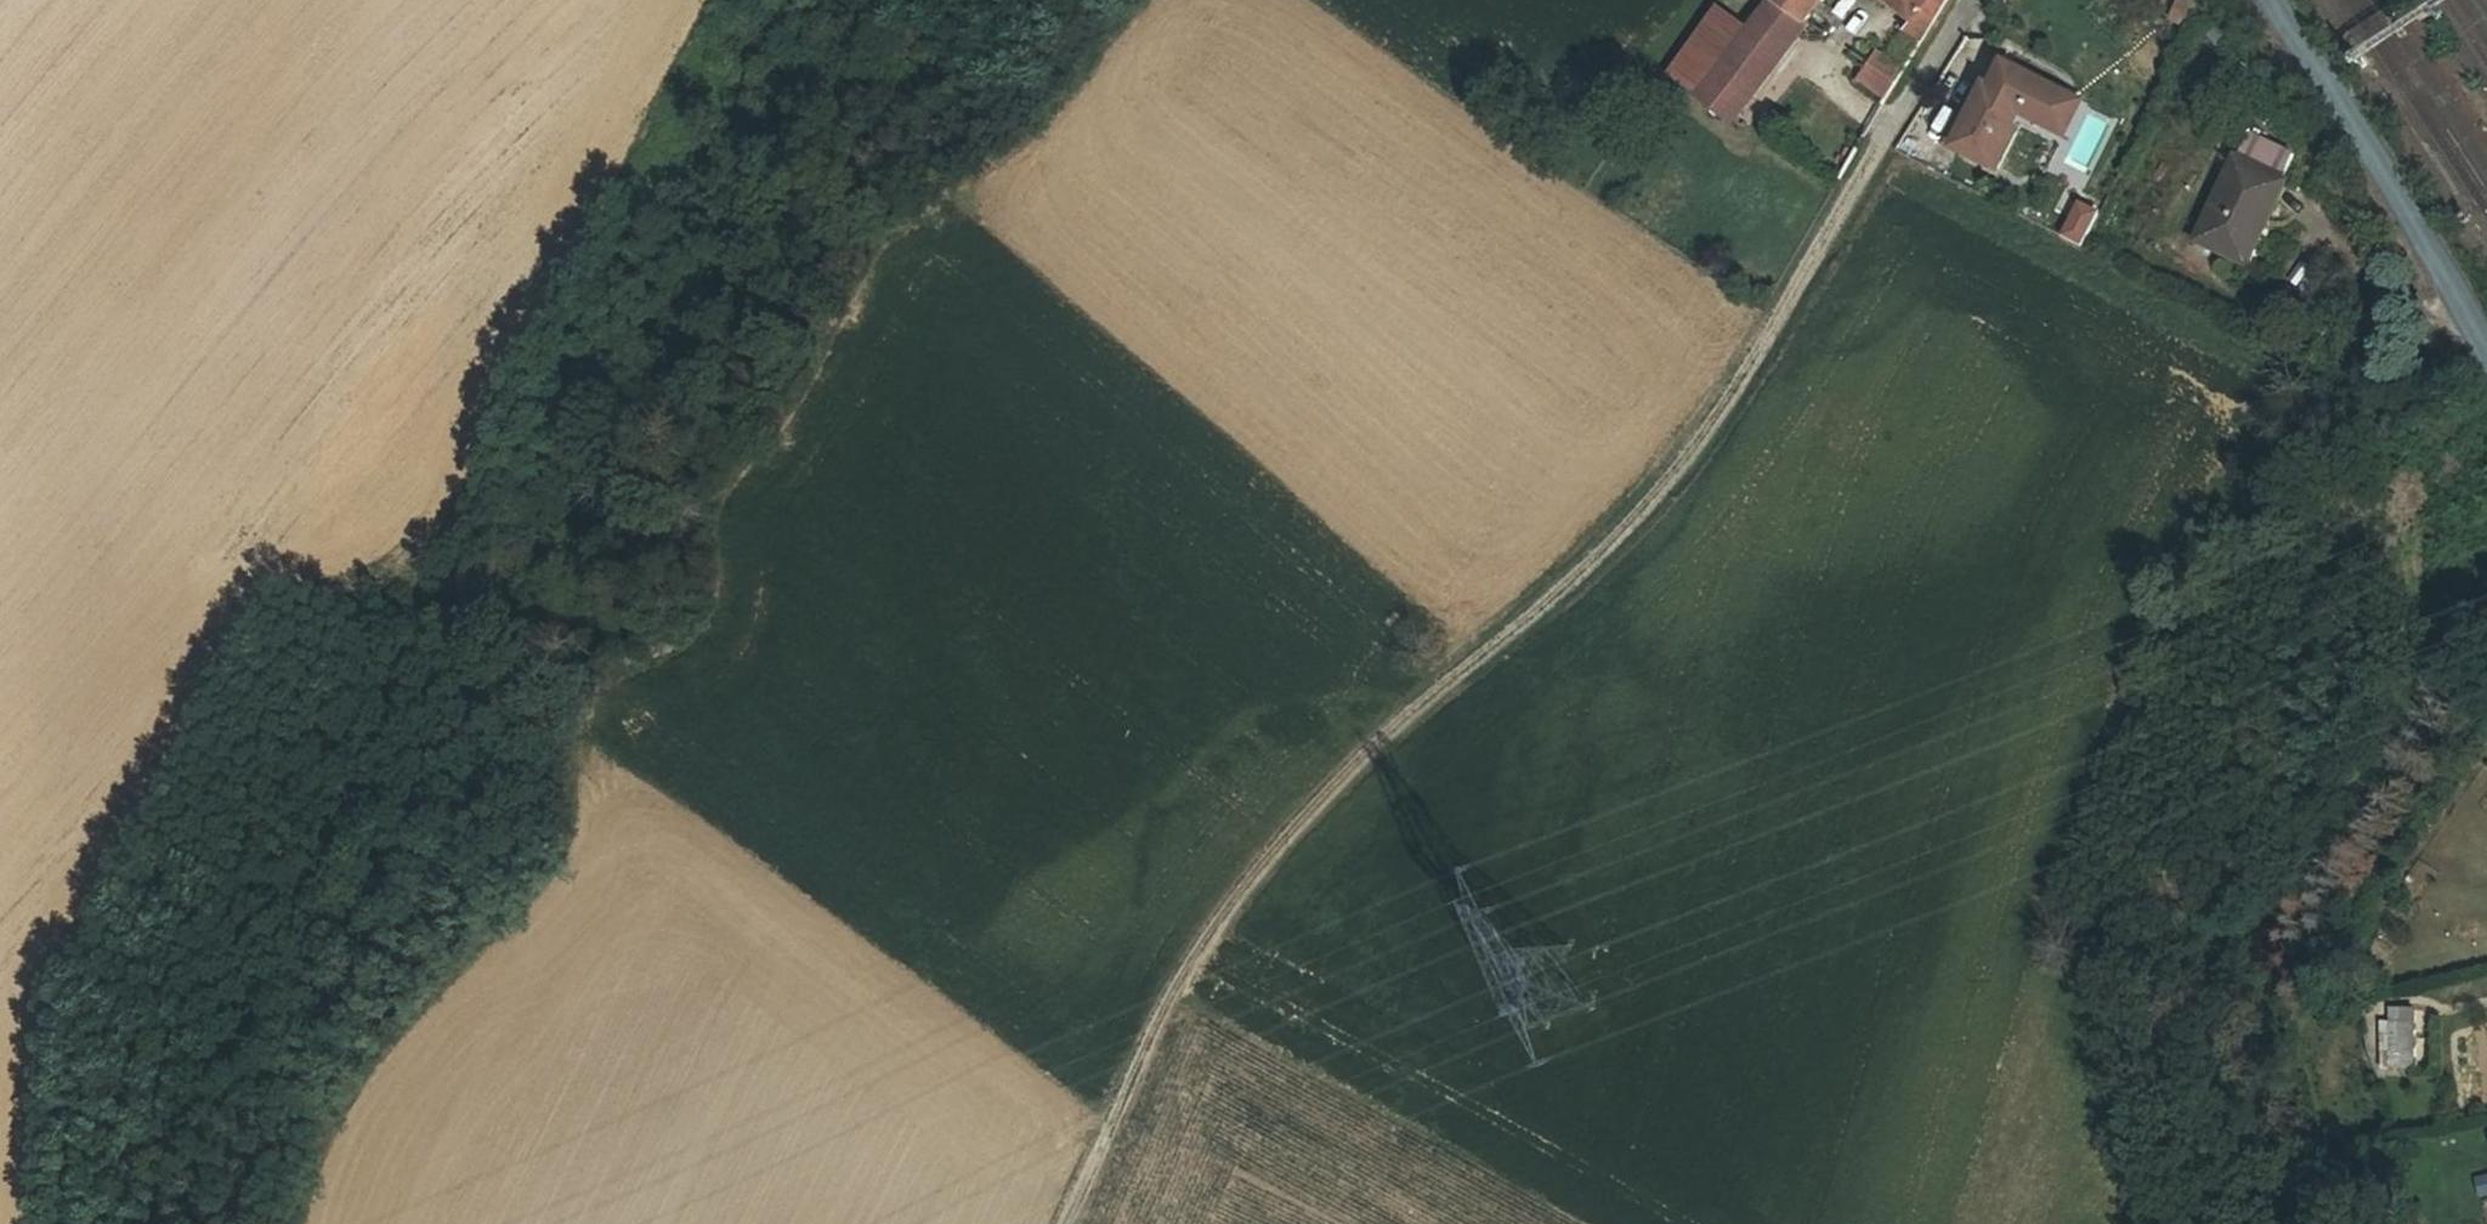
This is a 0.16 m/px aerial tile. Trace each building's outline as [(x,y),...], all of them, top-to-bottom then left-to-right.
[(1696,98),(1727,123),(1829,0),(1776,0),(1696,98)] [(1914,21),(1903,39),(1916,50),(1948,0),(1888,0),(1914,21)] [(2192,30),(2205,3),(2199,0),(2185,0),(2174,21),(2192,30)] [(1882,56),(1859,86),(1888,108),(1906,75),(1882,56)] [(2067,101),(2007,68),(1993,93),(1988,90),(1956,149),(1988,167),(2016,115),(2020,109),(2052,127),(2067,101)] [(2083,111),(2067,101),(2052,127),(2020,109),(2016,115),(2065,143),(2083,111)] [(2239,160),(2198,246),(2237,265),(2254,232),(2264,236),(2289,184),(2239,160)] [(2085,249),(2106,213),(2083,201),(2063,236),(2085,249)] [(2254,232),(2237,265),(2250,271),(2264,236),(2254,232)] [(2387,1008),(2386,1070),(2421,1070),(2423,1009),(2387,1008)]
